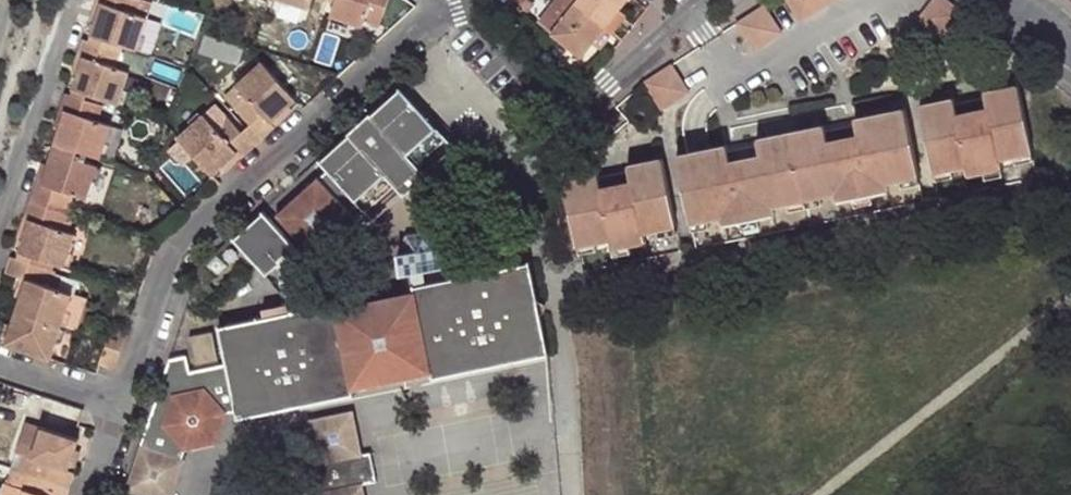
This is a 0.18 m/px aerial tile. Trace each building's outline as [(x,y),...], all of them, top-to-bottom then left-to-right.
[(102,2),(97,0),(95,0),(85,32),(90,34),(102,2)] [(135,0),(97,0),(102,2),(90,34),(108,40),(137,49),(146,17),(132,12),(135,0)] [(309,9),(312,0),(281,0),(309,9)] [(389,0),(338,0),(333,16),(364,26),(366,20),(381,25),(389,0)] [(521,6),(518,11),(526,20),(537,6),(530,0),(515,0),(521,6)] [(554,36),(578,6),(570,0),(558,0),(539,23),(554,36)] [(608,30),(621,13),(632,0),(583,0),(578,6),(608,30)] [(802,21),(835,0),(789,0),(802,21)] [(948,40),(971,16),(951,0),(937,0),(921,19),(948,40)] [(584,62),(595,46),(608,30),(578,6),(554,36),(584,62)] [(765,6),(751,15),(769,42),(782,33),(765,6)] [(616,37),(630,20),(621,13),(608,30),(616,37)] [(738,23),(756,50),(769,42),(751,15),(738,23)] [(608,30),(595,46),(604,52),(616,37),(608,30)] [(108,40),(90,34),(87,41),(105,47),(108,40)] [(105,47),(87,41),(82,40),(77,56),(83,58),(77,76),(73,89),(93,95),(117,103),(128,72),(114,68),(118,51),(105,47)] [(77,56),(71,73),(77,76),(83,58),(77,56)] [(673,65),(645,83),(662,109),(690,91),(673,65)] [(270,123),(284,110),(295,99),(265,68),(239,90),(249,100),(237,111),(263,139),(275,128),(270,123)] [(1021,87),(987,94),(988,98),(989,104),(959,111),(957,103),(956,100),(923,107),(935,171),(952,168),(968,165),(970,173),(985,170),(1001,166),(999,157),(1017,154),(1034,150),(1021,87)] [(315,257),(355,220),(343,208),(352,199),(364,212),(393,186),(403,197),(425,176),(416,166),(444,138),(399,88),(317,159),(325,168),(276,213),(315,257)] [(93,95),(73,89),(71,96),(90,102),(93,95)] [(90,102),(71,96),(64,94),(59,109),(67,112),(60,130),(55,143),(79,151),(100,158),(110,126),(97,121),(102,106),(90,102)] [(988,98),(957,103),(959,111),(989,104),(988,98)] [(59,109),(53,128),(60,130),(67,112),(59,109)] [(289,115),(284,110),(270,123),(275,128),(289,115)] [(858,120),(858,124),(860,130),(828,137),(827,131),(826,127),(758,141),(759,145),(760,152),(731,158),(729,151),(729,147),(679,158),(692,222),(709,218),(723,215),(726,224),(741,221),(758,217),(775,214),(773,205),(791,201),(806,198),(820,195),(838,191),(841,200),(857,196),(872,193),(888,190),(887,181),(904,177),(919,174),(906,110),(858,120)] [(213,176),(224,166),(238,154),(242,158),(255,147),(228,118),(216,128),(205,116),(178,139),(213,176)] [(858,124),(827,131),(828,137),(860,130),(858,124)] [(79,151),(55,143),(52,154),(75,161),(79,151)] [(759,145),(729,151),(731,158),(760,152),(759,145)] [(1034,150),(1017,154),(1019,163),(1036,159),(1034,150)] [(75,161),(52,154),(47,166),(41,185),(34,183),(30,198),(48,204),(67,210),(73,196),(86,200),(96,168),(75,161)] [(238,154),(224,166),(228,171),(242,158),(238,154)] [(601,184),(600,177),(599,174),(569,179),(565,183),(578,244),(596,241),(611,238),(613,247),(627,244),(645,241),(643,231),(659,228),(675,225),(662,162),(630,167),(631,172),(632,178),(601,184)] [(34,183),(41,185),(47,166),(41,164),(34,183)] [(1003,176),(1001,166),(985,170),(988,179),(1003,176)] [(954,177),(952,168),(935,171),(937,180),(954,177)] [(601,184),(632,178),(631,172),(600,177),(601,184)] [(904,177),(905,187),(921,184),(919,174),(904,177)] [(206,183),(214,191),(220,186),(217,181),(213,177),(206,183)] [(874,203),(872,193),(857,196),(859,206),(874,203)] [(820,195),(806,198),(807,207),(822,203),(820,195)] [(27,204),(46,210),(48,204),(30,198),(27,204)] [(791,201),(792,210),(807,207),(806,198),(791,201)] [(352,199),(343,208),(355,220),(364,212),(352,199)] [(66,216),(46,210),(27,204),(22,219),(29,222),(23,240),(18,253),(34,259),(62,268),(72,236),(61,232),(66,216)] [(287,253),(294,247),(260,210),(230,238),(280,291),(302,270),(287,253)] [(711,227),(726,224),(723,215),(709,218),(711,227)] [(761,226),(758,217),(741,221),(743,230),(761,226)] [(22,219),(16,238),(23,240),(29,222),(22,219)] [(677,234),(675,225),(659,228),(661,238),(677,234)] [(424,235),(405,239),(397,258),(401,277),(439,270),(436,250),(424,235)] [(580,254),(597,250),(596,241),(578,244),(580,254)] [(629,253),(627,244),(613,247),(616,256),(629,253)] [(294,247),(287,253),(302,270),(310,278),(316,272),(294,247)] [(34,259),(18,253),(15,262),(32,267),(34,259)] [(25,281),(19,299),(15,312),(61,327),(71,296),(42,286),(47,272),(32,267),(15,262),(9,260),(4,274),(20,279),(25,281)] [(521,263),(533,315),(539,314),(528,262),(521,263)] [(431,379),(548,356),(539,314),(533,315),(521,263),(413,285),(414,293),(430,373),(431,379)] [(13,297),(19,299),(25,281),(20,279),(13,297)] [(352,391),(430,373),(414,293),(335,308),(340,332),(352,391)] [(307,319),(326,334),(340,332),(335,308),(334,301),(290,310),(293,321),(307,319)] [(227,364),(188,371),(186,356),(168,359),(125,489),(142,494),(172,494),(183,461),(180,459),(183,450),(214,444),(225,413),(235,412),(237,420),(352,397),(352,391),(340,332),(326,334),(307,319),(293,321),(290,310),(226,323),(233,363),(227,364)] [(15,312),(10,328),(4,345),(8,346),(50,360),(61,327),(15,312)] [(219,324),(227,364),(233,363),(226,323),(219,324)] [(4,345),(10,328),(4,325),(0,335),(0,343),(4,345)] [(194,363),(216,359),(211,330),(188,335),(194,363)] [(316,465),(323,465),(328,490),(317,493),(317,494),(363,494),(361,486),(375,482),(369,453),(360,455),(352,412),(308,422),(316,465)] [(32,458),(43,426),(27,421),(17,453),(24,455),(32,458)] [(24,455),(20,468),(21,469),(39,475),(69,485),(74,469),(70,468),(69,468),(79,438),(43,426),(32,458),(24,455)] [(69,485),(39,475),(21,469),(20,468),(15,482),(26,485),(22,494),(66,494),(69,485)] [(15,482),(5,478),(0,493),(0,494),(22,494),(26,485),(15,482)]
